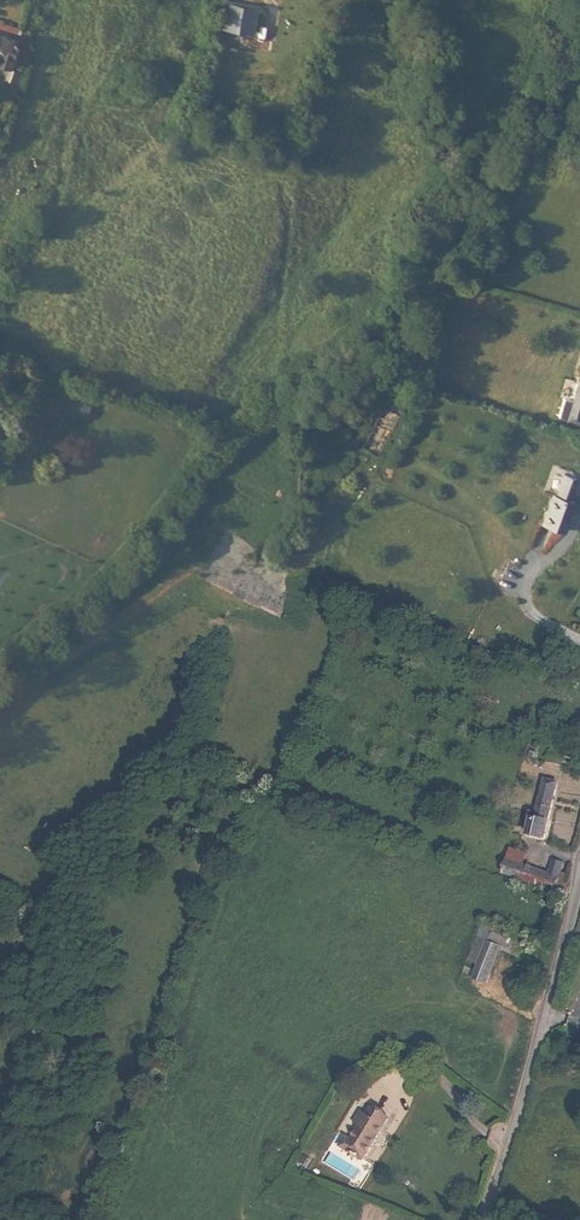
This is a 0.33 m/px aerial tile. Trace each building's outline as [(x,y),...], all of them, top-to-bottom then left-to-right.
[(8,65),(16,40),(0,35),(0,62),(8,65)] [(564,420),(577,424),(579,414),(579,382),(576,380),(564,420)] [(551,493),(540,523),(563,531),(573,501),(567,499),(574,478),(562,473),(554,494),(551,493)] [(531,818),(526,836),(541,840),(553,788),(542,785),(534,819),(531,818)] [(506,861),(522,866),(525,854),(510,849),(506,861)] [(522,866),(506,861),(503,875),(542,887),(555,890),(562,865),(551,862),(547,874),(522,866)] [(488,942),(494,927),(485,924),(472,959),(480,963),(488,942)] [(526,939),(494,927),(488,942),(502,947),(520,954),(526,939)] [(502,947),(488,942),(480,963),(474,978),(487,983),(502,947)] [(363,1115),(355,1128),(358,1130),(350,1143),(344,1140),(338,1150),(361,1163),(385,1122),(369,1112),(366,1117),(363,1115)] [(352,1126),(355,1128),(363,1115),(360,1113),(352,1126)]
